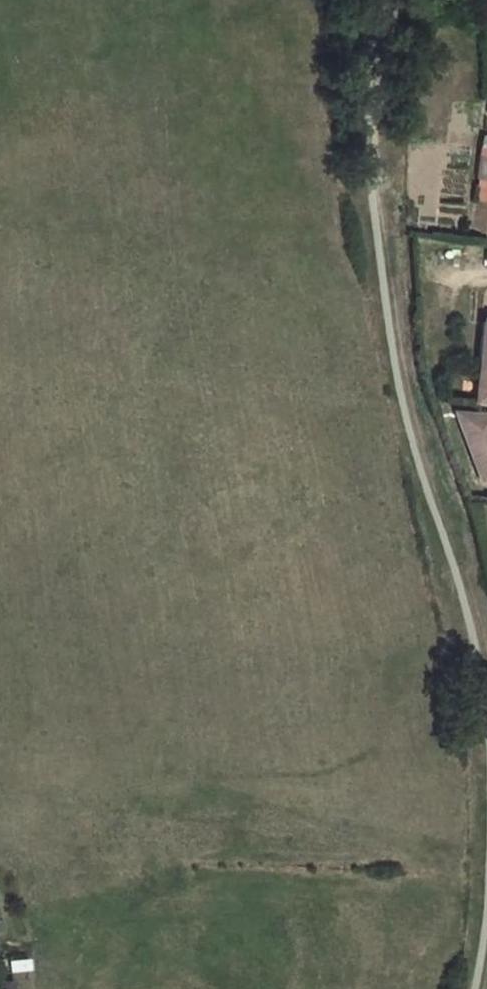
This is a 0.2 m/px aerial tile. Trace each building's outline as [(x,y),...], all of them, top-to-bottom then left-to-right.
[(463,208),(465,193),(436,189),(434,204),(463,208)] [(461,414),(486,478),(486,415),(461,414)]
